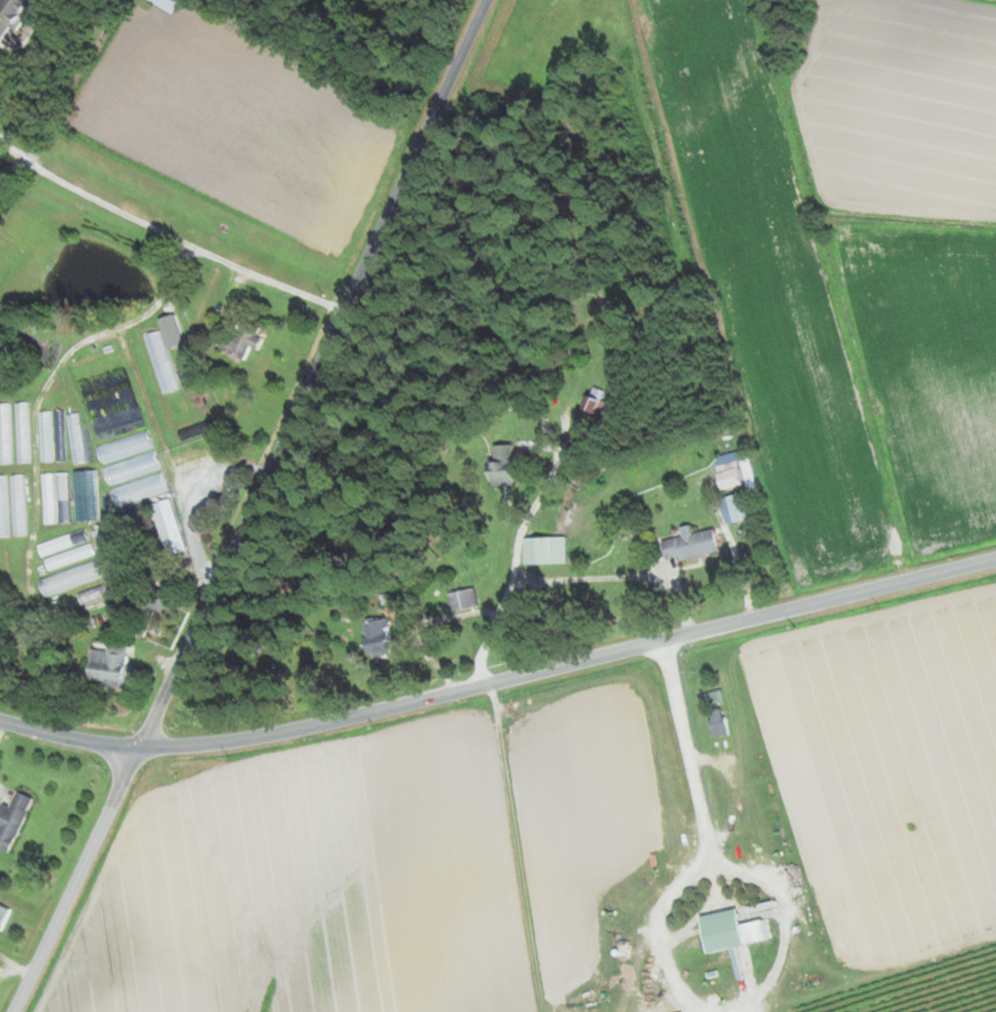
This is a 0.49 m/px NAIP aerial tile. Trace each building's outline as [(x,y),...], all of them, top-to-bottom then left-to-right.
[(35,0),(0,0),(0,36),(6,27),(14,32),(35,0)] [(178,0),(145,0),(169,15),(178,0)] [(166,347),(181,343),(173,313),(156,318),(159,330),(143,334),(159,395),(177,390),(166,347)] [(241,359),(246,346),(254,349),(261,331),(236,321),(223,352),(241,359)] [(211,410),(201,386),(181,395),(191,419),(211,410)] [(578,407),(600,418),(606,405),(584,394),(578,407)] [(28,402),(16,402),(16,462),(28,462),(28,402)] [(0,403),(0,464),(10,464),(10,403),(0,403)] [(66,414),(71,464),(84,462),(78,412),(66,414)] [(151,447),(146,430),(94,445),(100,463),(151,447)] [(508,443),(490,444),(491,460),(482,460),(483,485),(510,484),(508,443)] [(158,469),(153,452),(101,467),(107,484),(158,469)] [(740,486),(735,460),(713,465),(719,490),(740,486)] [(73,519),(94,519),(94,471),(73,472),(73,519)] [(67,524),(66,473),(54,473),(55,505),(41,506),(42,524),(67,524)] [(24,474),(10,474),(10,536),(24,536),(24,474)] [(113,507),(166,492),(160,474),(108,489),(113,507)] [(163,553),(181,548),(167,499),(149,505),(163,553)] [(659,541),(662,561),(716,552),(713,529),(691,532),(689,524),(678,526),(680,537),(659,541)] [(36,544),(44,571),(93,555),(89,541),(87,542),(83,529),(36,544)] [(521,536),(521,563),(563,563),(563,536),(521,536)] [(39,578),(45,595),(100,577),(94,560),(39,578)] [(105,597),(103,585),(75,591),(78,603),(105,597)] [(445,593),(449,612),(476,606),(471,587),(445,593)] [(137,614),(168,607),(164,590),(133,597),(137,614)] [(354,622),(362,658),(391,652),(383,615),(354,622)] [(98,684),(119,687),(126,644),(105,640),(103,650),(87,647),(82,679),(98,681),(98,684)] [(723,704),(720,689),(699,694),(702,708),(723,704)] [(13,791),(5,807),(0,804),(0,851),(4,853),(31,800),(13,791)] [(696,916),(703,952),(741,945),(735,908),(696,916)]
